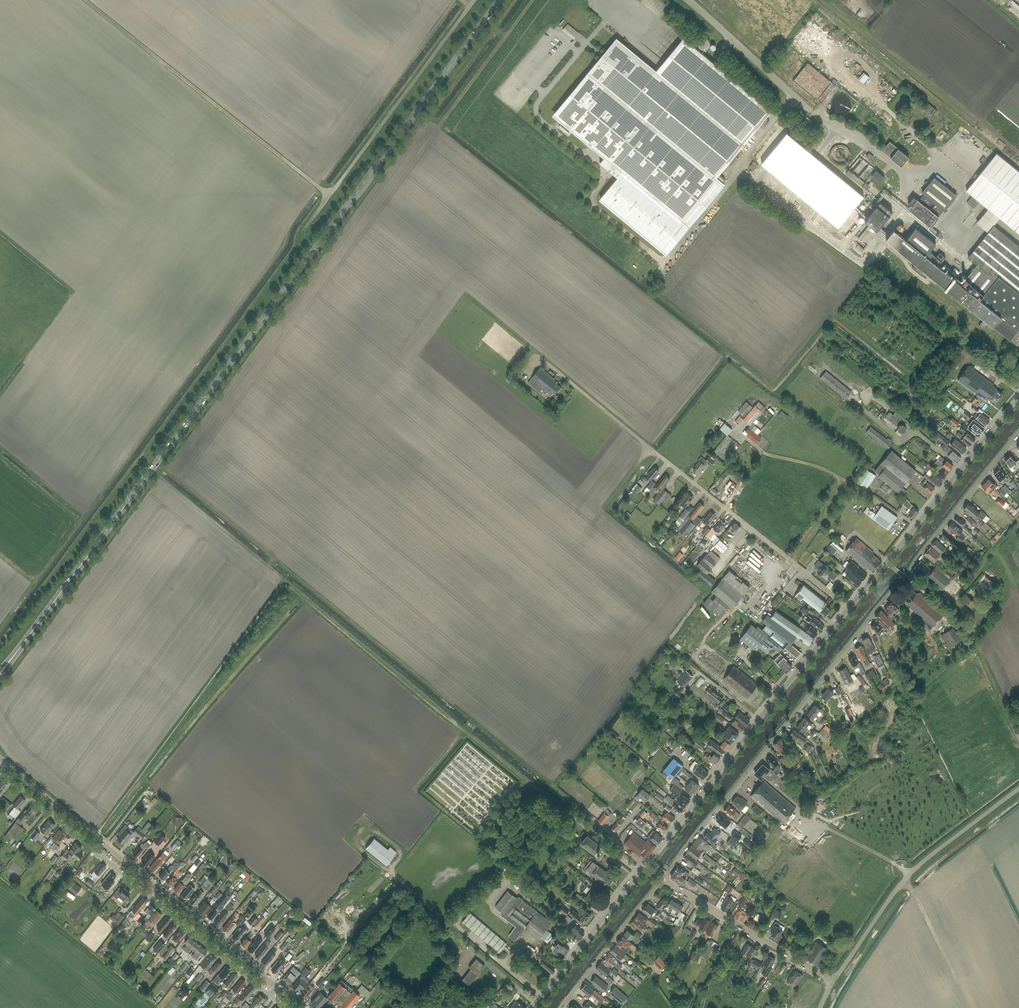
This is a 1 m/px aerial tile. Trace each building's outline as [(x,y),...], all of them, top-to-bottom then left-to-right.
[(662,11),(661,11),(655,17),(658,19),(669,9),(666,6),(662,11)] [(568,24),(564,28),(576,37),(579,33),(568,24)] [(743,146),(772,111),(684,39),(683,38),(656,71),(616,38),(603,54),(601,57),(553,114),(559,119),(563,122),(590,144),(605,157),(600,162),(618,177),(600,198),(667,254),(725,184),(723,182),(725,180),(719,175),(740,150),(743,146)] [(822,103),(836,86),(808,63),(794,80),(822,103)] [(858,79),(863,83),(869,77),(864,72),(858,79)] [(933,115),(937,110),(929,104),(925,108),(933,115)] [(812,121),(803,114),(801,117),(810,123),(812,121)] [(753,157),(846,233),(873,201),(780,125),(753,157)] [(902,166),(909,157),(890,141),(883,150),(902,166)] [(997,153),(966,190),(973,195),(968,201),(974,206),(979,200),(988,208),(1000,218),(1018,233),(1018,171),(997,153)] [(863,187),(865,183),(849,170),(846,173),(863,187)] [(880,173),(876,170),(872,175),(880,182),(880,183),(885,177),(880,173)] [(909,209),(931,227),(957,195),(934,177),(930,183),(927,181),(925,183),(928,186),(922,193),(925,195),(923,197),(928,201),(930,199),(936,203),(930,210),(914,197),(909,203),(912,206),(909,209)] [(869,181),(865,185),(870,189),(874,185),(869,181)] [(877,230),(893,212),(880,202),(865,220),(877,230)] [(994,225),(988,233),(979,244),(969,257),(978,264),(962,284),(939,266),(946,257),(940,253),(937,257),(930,252),(936,244),(917,228),(907,240),(894,229),(886,238),(899,249),(1011,339),(1014,335),(1016,336),(1012,340),(1016,344),(1018,341),(1018,331),(1018,333),(1016,332),(1018,329),(1018,245),(994,225)] [(869,226),(861,238),(871,245),(876,244),(877,247),(878,245),(879,250),(881,251),(883,249),(882,246),(884,245),(883,244),(884,242),(882,234),(870,226),(869,226)] [(892,357),(897,361),(901,356),(896,352),(892,357)] [(995,403),(1002,394),(996,389),(997,388),(993,385),(994,384),(968,365),(958,380),(981,397),(982,396),(986,398),(987,397),(988,399),(989,398),(995,403)] [(545,390),(548,393),(552,395),(554,393),(555,394),(561,387),(556,383),(557,382),(554,379),(540,367),(528,382),(542,394),(545,390)] [(846,399),(852,392),(826,370),(820,377),(846,399)] [(738,411),(745,416),(753,407),(746,401),(738,411)] [(758,434),(761,431),(755,425),(756,424),(754,421),(766,407),(759,401),(743,420),(750,426),(746,431),(745,430),(743,432),(756,443),(757,442),(758,443),(761,440),(760,439),(761,437),(758,434)] [(777,416),(784,420),(787,416),(781,411),(777,416)] [(909,421),(896,411),(893,414),(889,411),(885,417),(890,420),(897,426),(897,429),(895,432),(900,436),(904,431),(904,432),(905,431),(904,431),(906,429),(907,429),(906,428),(906,425),(909,421)] [(979,414),(976,418),(986,426),(990,420),(982,414),(980,413),(979,414)] [(950,421),(956,426),(958,422),(952,418),(950,421)] [(985,428),(975,420),(974,419),(969,425),(970,426),(969,428),(978,436),(985,428)] [(888,438),(887,439),(871,426),(866,432),(886,448),(891,441),(888,438)] [(962,428),(960,430),(964,433),(963,435),(972,442),(973,441),(974,441),(975,440),(975,439),(972,437),(972,436),(962,428)] [(959,432),(957,434),(962,438),(961,440),(964,442),(965,442),(969,446),(970,445),(971,445),(972,444),(971,443),(972,442),(963,435),(962,435),(959,432)] [(937,437),(947,445),(950,442),(940,434),(937,437)] [(735,445),(737,443),(727,435),(714,451),(724,459),(735,445)] [(961,454),(966,448),(955,439),(950,445),(961,454)] [(958,461),(961,457),(944,443),(941,447),(948,452),(948,453),(949,454),(948,455),(952,458),(953,458),(954,459),(957,461),(958,461)] [(875,444),(868,451),(871,454),(878,447),(875,444)] [(875,470),(879,474),(879,475),(898,492),(916,471),(891,450),(875,470)] [(1018,460),(1016,461),(1014,459),(1010,455),(1004,459),(1008,463),(1008,465),(1010,467),(1009,468),(1012,471),(1016,468),(1018,471),(1018,461),(1018,460)] [(949,470),(953,465),(947,460),(946,460),(941,456),(934,463),(940,468),(943,465),(949,470)] [(699,472),(705,465),(707,462),(711,465),(714,461),(709,457),(706,461),(701,457),(698,460),(700,461),(693,470),(697,473),(698,471),(699,472)] [(644,482),(647,479),(650,481),(652,478),(653,478),(656,475),(655,475),(659,470),(655,467),(651,472),(651,471),(648,474),(649,475),(646,478),(643,476),(641,479),(644,482)] [(856,480),(867,488),(876,475),(866,467),(856,480)] [(1005,481),(1008,479),(1005,476),(1006,475),(1004,473),(1003,473),(1000,469),(997,471),(996,470),(995,470),(994,471),(994,472),(994,473),(994,474),(997,477),(996,478),(999,481),(1002,478),(1005,481)] [(926,474),(924,476),(937,486),(938,485),(939,486),(942,482),(941,481),(942,479),(934,473),(931,478),(926,474)] [(653,489),(658,493),(653,500),(659,504),(668,493),(663,489),(666,486),(665,485),(670,479),(665,475),(655,487),(653,489)] [(921,485),(930,492),(930,493),(935,488),(928,482),(929,481),(926,478),(921,485)] [(997,486),(995,484),(989,479),(985,482),(991,488),(994,490),(997,486)] [(652,481),(645,490),(648,493),(655,483),(652,481)] [(726,491),(723,494),(728,498),(733,492),(734,493),(738,487),(731,481),(725,490),(726,491)] [(994,490),(991,488),(985,482),(982,486),(988,492),(990,494),(992,491),(994,490)] [(690,501),(693,497),(689,494),(680,504),(685,508),(688,504),(689,505),(691,502),(690,501)] [(909,514),(913,517),(914,518),(919,511),(918,511),(917,510),(918,510),(914,507),(915,507),(910,502),(905,498),(902,503),(909,508),(906,512),(909,514)] [(704,506),(700,503),(678,530),(685,536),(696,523),(692,519),(696,513),(698,514),(704,506)] [(981,510),(980,512),(969,503),(966,505),(976,513),(977,512),(978,514),(980,513),(982,515),(981,516),(982,517),(981,517),(983,519),(987,515),(981,510)] [(982,520),(983,519),(981,517),(982,517),(981,516),(982,515),(980,513),(978,514),(977,512),(976,513),(966,505),(964,508),(966,510),(966,511),(970,515),(971,514),(975,518),(977,516),(982,520)] [(897,517),(881,506),(872,518),(888,530),(897,517)] [(680,516),(680,517),(684,520),(690,512),(686,508),(680,516)] [(711,520),(715,515),(711,511),(704,520),(709,525),(712,521),(711,520)] [(680,525),(684,520),(680,517),(676,522),(680,525)] [(957,517),(955,520),(967,530),(969,528),(965,525),(966,523),(962,519),(961,519),(957,517)] [(716,536),(717,536),(723,529),(722,528),(726,523),(721,520),(714,529),(712,527),(706,535),(710,539),(714,534),(716,536)] [(960,542),(965,537),(960,533),(962,531),(952,522),(948,527),(958,535),(956,538),(960,542)] [(731,528),(736,531),(740,526),(735,523),(731,528)] [(705,536),(710,530),(706,527),(701,533),(705,536)] [(873,572),(880,563),(881,562),(874,555),(873,553),(873,552),(856,538),(846,551),(867,568),(868,567),(872,571),(873,572)] [(725,553),(730,546),(722,539),(716,545),(725,553)] [(937,540),(931,545),(941,554),(946,548),(937,540)] [(833,541),(826,550),(832,555),(837,549),(841,552),(843,549),(833,541)] [(968,546),(964,550),(976,561),(980,557),(968,546)] [(930,547),(924,555),(934,562),(940,555),(930,547)] [(680,551),(674,558),(679,561),(684,555),(680,551)] [(711,586),(715,581),(707,574),(717,562),(707,554),(697,565),(701,569),(697,574),(711,586)] [(828,575),(831,571),(827,568),(828,567),(819,560),(818,561),(814,566),(817,568),(816,569),(818,570),(817,571),(822,575),(824,572),(828,575)] [(862,581),(867,575),(858,567),(859,566),(852,560),(846,567),(862,581)] [(921,561),(915,568),(941,590),(951,578),(936,566),(932,571),(921,561)] [(845,577),(844,579),(856,588),(861,582),(846,569),(844,571),(844,572),(848,575),(845,577)] [(741,583),(735,577),(737,576),(730,570),(711,592),(712,593),(704,603),(720,617),(729,606),(732,608),(743,595),(750,587),(743,581),(741,583)] [(833,580),(838,574),(832,570),(828,575),(833,580)] [(807,601),(824,615),(825,616),(830,609),(824,604),(826,602),(804,585),(795,596),(801,600),(805,603),(807,601)] [(910,587),(902,596),(908,602),(907,603),(911,606),(910,607),(933,627),(944,614),(920,593),(916,593),(910,587)] [(976,596),(969,600),(974,609),(981,605),(976,596)] [(888,605),(885,609),(889,613),(888,615),(892,620),(895,616),(892,613),(897,608),(891,602),(889,602),(888,604),(888,605)] [(767,625),(791,644),(797,636),(808,645),(809,645),(814,637),(776,610),(771,617),(768,614),(762,621),(767,625)] [(881,610),(880,611),(875,617),(888,630),(895,623),(881,610)] [(814,625),(820,629),(821,630),(824,626),(819,622),(819,621),(814,617),(813,619),(809,615),(806,619),(809,622),(810,621),(811,622),(810,623),(814,625)] [(811,633),(814,636),(814,637),(818,633),(814,629),(814,628),(811,626),(810,627),(803,621),(800,624),(807,630),(806,631),(810,634),(811,633)] [(876,622),(871,627),(874,629),(873,630),(875,632),(876,632),(878,633),(882,629),(876,622)] [(791,644),(767,625),(763,630),(758,626),(756,628),(751,624),(740,638),(754,649),(757,645),(767,653),(772,647),(780,653),(784,647),(797,657),(801,652),(791,644)] [(949,649),(962,641),(953,627),(940,635),(949,649)] [(684,642),(690,633),(687,631),(681,639),(684,642)] [(868,636),(862,639),(866,647),(865,648),(867,654),(875,650),(872,644),(868,636)] [(685,644),(690,649),(696,641),(691,637),(685,644)] [(861,646),(855,649),(857,652),(858,654),(859,657),(861,656),(863,660),(866,666),(870,664),(867,658),(865,654),(865,653),(861,646)] [(786,671),(792,665),(786,660),(787,659),(780,653),(774,661),(786,671)] [(875,657),(880,667),(885,664),(880,654),(875,657)] [(854,655),(849,659),(850,662),(850,663),(852,666),(853,666),(855,669),(858,667),(863,675),(866,673),(859,662),(859,663),(854,655)] [(747,698),(758,684),(734,666),(724,679),(747,698)] [(846,667),(839,671),(846,684),(853,680),(846,667)] [(693,676),(686,670),(684,673),(683,675),(683,674),(677,681),(685,687),(693,676)] [(867,674),(871,680),(877,676),(874,670),(867,674)] [(863,686),(866,684),(860,675),(857,677),(863,686)] [(838,694),(841,692),(838,686),(831,690),(828,688),(822,696),(827,700),(834,692),(836,691),(838,694)] [(709,687),(706,691),(708,693),(706,694),(711,698),(715,693),(709,687)] [(680,698),(684,694),(678,689),(675,693),(680,698)] [(715,693),(711,698),(716,702),(717,701),(719,702),(722,698),(715,693)] [(812,709),(817,713),(819,711),(820,712),(822,713),(823,711),(822,710),(821,709),(821,708),(815,704),(812,709)] [(845,710),(850,718),(855,716),(850,707),(845,710)] [(817,714),(817,713),(812,709),(807,714),(813,718),(815,720),(817,718),(817,717),(818,715),(817,714)] [(745,726),(735,719),(724,710),(723,713),(722,713),(730,719),(733,721),(731,723),(734,726),(735,726),(740,730),(741,731),(745,726)] [(745,726),(750,720),(739,712),(735,717),(745,726)] [(717,713),(714,717),(721,722),(724,719),(717,713)] [(801,722),(807,726),(809,724),(810,725),(812,723),(810,722),(811,721),(805,717),(801,722)] [(806,727),(807,726),(801,722),(797,727),(803,731),(805,729),(806,730),(808,728),(806,727)] [(722,735),(731,742),(732,743),(739,734),(729,726),(722,735)] [(610,732),(618,738),(620,736),(612,729),(610,732)] [(794,729),(790,734),(793,736),(791,739),(794,741),(796,739),(797,737),(804,743),(807,739),(794,729)] [(817,732),(815,734),(818,736),(822,739),(826,734),(821,730),(819,733),(817,732)] [(726,750),(731,744),(720,736),(718,739),(723,742),(720,746),(726,750)] [(708,741),(710,743),(707,746),(722,756),(726,750),(720,746),(712,740),(710,738),(708,741)] [(780,738),(773,744),(782,754),(790,748),(786,744),(785,744),(780,738)] [(702,749),(705,745),(697,739),(694,743),(702,749)] [(505,774),(505,771),(468,742),(437,781),(439,780),(451,789),(449,799),(453,809),(456,809),(460,812),(462,811),(469,812),(475,816),(475,821),(482,822),(496,804),(498,798),(493,797),(494,791),(496,796),(502,795),(499,792),(499,791),(498,791),(497,793),(496,790),(503,789),(499,781),(503,780),(502,776),(504,777),(501,775),(505,774)] [(651,752),(655,755),(660,748),(656,745),(651,752)] [(704,751),(707,753),(704,756),(714,763),(715,763),(717,760),(718,761),(720,757),(720,756),(714,752),(713,755),(712,754),(711,755),(710,754),(712,751),(707,747),(704,751)] [(780,772),(778,770),(781,767),(777,764),(778,762),(771,755),(766,761),(774,767),(776,769),(773,771),(776,774),(777,775),(780,772)] [(673,778),(683,766),(674,758),(664,770),(673,778)] [(700,776),(703,778),(703,779),(708,773),(705,770),(705,769),(699,764),(692,771),(699,777),(700,776)] [(776,774),(773,771),(772,769),(770,767),(768,768),(763,764),(755,773),(761,779),(764,775),(766,777),(766,778),(769,780),(770,780),(776,774)] [(696,789),(697,787),(699,785),(692,779),(688,784),(696,789)] [(783,823),(796,808),(771,787),(764,781),(751,795),(783,823)] [(682,791),(678,787),(674,784),(670,790),(678,796),(679,794),(681,795),(679,798),(680,799),(678,801),(679,803),(682,804),(684,806),(690,799),(683,794),(683,795),(680,793),(682,791)] [(692,793),(696,789),(688,784),(685,788),(692,793)] [(645,801),(650,794),(643,788),(635,797),(638,800),(640,796),(645,801)] [(655,796),(662,802),(665,798),(658,793),(655,796)] [(18,809),(26,799),(21,795),(13,805),(15,806),(10,813),(15,818),(21,811),(18,809)] [(748,803),(744,799),(743,800),(737,796),(733,802),(738,807),(737,807),(741,810),(748,803)] [(594,802),(605,811),(608,807),(597,798),(594,802)] [(683,808),(672,798),(668,802),(673,806),(673,807),(675,809),(676,809),(680,812),(683,808)] [(31,812),(35,808),(34,807),(34,806),(32,805),(31,805),(27,810),(26,809),(19,818),(18,818),(4,837),(11,842),(22,827),(20,825),(23,822),(23,821),(25,817),(27,819),(32,813),(31,812)] [(728,805),(724,810),(728,814),(727,814),(731,817),(732,816),(736,819),(740,815),(735,811),(736,810),(733,807),(732,808),(728,805)] [(760,816),(763,811),(755,805),(752,810),(760,816)] [(176,812),(169,807),(157,823),(163,828),(165,824),(166,824),(176,812)] [(603,824),(611,813),(609,811),(609,810),(607,809),(598,820),(603,824)] [(660,820),(662,822),(665,819),(671,824),(672,822),(673,822),(674,820),(675,818),(667,811),(662,817),(663,817),(660,820)] [(718,818),(716,820),(722,824),(721,825),(726,828),(731,821),(721,814),(720,816),(719,816),(718,818)] [(743,828),(749,819),(745,815),(738,824),(743,828)] [(176,816),(173,824),(178,825),(179,821),(181,822),(182,818),(176,816)] [(636,819),(634,821),(642,828),(646,823),(639,816),(638,818),(639,818),(637,820),(636,819)] [(659,823),(656,827),(657,827),(657,828),(659,829),(660,829),(662,831),(663,832),(663,833),(664,832),(665,832),(665,831),(668,828),(664,824),(665,823),(662,822),(660,820),(657,817),(655,820),(659,823)] [(47,835),(55,824),(49,819),(40,830),(47,835)] [(615,830),(620,824),(618,822),(612,828),(615,830)] [(122,830),(123,831),(117,839),(123,844),(133,832),(125,825),(122,830)] [(144,834),(141,831),(137,828),(133,832),(141,838),(144,834)] [(720,833),(715,828),(711,833),(708,831),(704,837),(713,844),(717,838),(720,833)] [(35,840),(40,833),(35,829),(29,836),(35,840)] [(60,844),(67,835),(65,833),(66,832),(62,830),(61,830),(60,829),(53,838),(60,844)] [(648,837),(656,844),(657,845),(663,837),(662,837),(654,830),(648,837)] [(738,841),(742,836),(735,831),(731,836),(738,841)] [(647,857),(657,845),(649,838),(646,842),(633,832),(624,843),(639,856),(641,854),(645,857),(647,857)] [(155,841),(159,844),(166,837),(161,833),(155,841)] [(584,838),(581,842),(596,853),(598,851),(600,852),(602,849),(600,848),(602,845),(588,834),(587,834),(584,838)] [(699,836),(693,844),(702,850),(707,843),(699,836)] [(747,837),(744,842),(755,849),(758,844),(747,837)] [(388,849),(380,843),(374,838),(366,848),(386,865),(397,852),(390,847),(388,849)] [(733,847),(737,842),(730,838),(727,843),(733,847)] [(148,849),(151,845),(147,841),(144,844),(142,843),(139,847),(133,854),(137,857),(140,853),(141,854),(146,847),(148,849)] [(78,859),(79,859),(83,853),(79,851),(82,847),(76,842),(68,852),(78,859)] [(692,845),(687,851),(693,856),(693,857),(696,860),(702,852),(692,845)] [(69,855),(64,851),(60,856),(66,860),(69,855)] [(164,862),(169,856),(164,851),(150,868),(154,872),(157,869),(158,869),(160,866),(158,864),(162,860),(164,862)] [(155,856),(151,853),(149,852),(142,861),(147,865),(150,863),(155,856)] [(694,867),(697,863),(700,865),(701,864),(692,857),(688,853),(684,858),(691,864),(691,865),(694,867)] [(709,862),(712,859),(705,854),(703,857),(709,862)] [(54,864),(59,857),(55,855),(50,861),(54,864)] [(180,861),(178,863),(176,862),(172,866),(171,865),(167,870),(165,868),(159,875),(160,875),(159,876),(162,878),(162,877),(164,879),(170,872),(172,869),(174,871),(180,865),(182,862),(180,861)] [(566,862),(562,867),(567,871),(571,866),(566,862)] [(593,862),(587,870),(592,874),(600,880),(600,881),(607,886),(615,877),(607,871),(607,872),(599,866),(598,866),(593,862)] [(95,876),(97,874),(100,876),(106,868),(105,867),(106,866),(103,863),(102,864),(101,863),(94,871),(92,874),(95,876)] [(683,874),(687,877),(689,873),(678,866),(675,870),(682,875),(683,874)] [(701,872),(694,867),(691,871),(698,875),(701,872)] [(245,870),(242,873),(246,876),(244,878),(247,881),(252,875),(245,870)] [(683,876),(682,875),(675,870),(671,877),(682,884),(686,878),(683,876)] [(110,883),(116,877),(111,872),(105,879),(107,880),(103,885),(105,887),(109,882),(110,883)] [(177,879),(179,876),(175,872),(167,882),(171,886),(171,885),(172,886),(178,879),(177,879)] [(186,882),(188,879),(185,876),(182,880),(182,879),(174,888),(179,892),(182,888),(182,889),(185,886),(184,885),(186,883),(186,882)] [(694,880),(701,885),(704,881),(697,877),(694,880)] [(521,878),(516,884),(526,892),(531,886),(521,878)] [(686,883),(694,888),(697,883),(689,878),(686,883)] [(269,888),(261,881),(259,883),(268,890),(269,888)] [(586,897),(590,900),(591,899),(592,900),(597,894),(596,893),(593,890),(596,885),(592,882),(590,885),(591,886),(586,893),(588,894),(586,897)] [(77,894),(81,888),(74,883),(70,889),(77,894)] [(192,891),(195,888),(190,884),(182,894),(186,898),(189,895),(190,895),(192,892),(192,891)] [(126,897),(130,892),(124,887),(122,889),(119,887),(113,895),(117,898),(118,896),(124,901),(127,898),(126,897)] [(200,897),(204,893),(200,890),(197,894),(196,894),(192,898),(193,898),(190,901),(191,901),(192,903),(193,903),(194,904),(198,901),(201,898),(200,897)] [(508,891),(496,907),(504,913),(502,916),(516,926),(509,935),(515,940),(526,926),(548,943),(553,935),(546,930),(552,922),(537,911),(538,911),(519,897),(518,898),(508,891)] [(566,901),(570,904),(575,898),(570,895),(566,901)] [(740,919),(745,921),(749,914),(746,912),(749,906),(745,904),(748,898),(743,895),(738,903),(741,905),(740,908),(735,916),(740,920),(740,919)] [(721,908),(726,912),(734,900),(728,896),(723,904),(723,905),(721,908)] [(140,910),(141,909),(148,901),(143,897),(132,910),(137,914),(134,917),(139,921),(143,916),(139,913),(141,910),(140,910)] [(202,911),(211,899),(209,897),(206,901),(205,901),(199,908),(202,911)] [(202,911),(205,913),(211,906),(211,905),(215,900),(212,898),(211,899),(202,911)] [(671,899),(668,904),(671,907),(669,911),(671,912),(674,908),(677,902),(671,899)] [(656,907),(660,911),(666,904),(661,900),(656,907)] [(219,907),(222,904),(219,901),(207,915),(212,919),(218,912),(216,910),(219,907)] [(677,902),(674,908),(677,910),(674,914),(677,916),(680,912),(683,906),(677,902)] [(656,913),(657,911),(648,904),(642,910),(652,918),(653,916),(651,914),(654,911),(656,913)] [(566,914),(569,911),(563,905),(560,909),(566,914)] [(573,910),(570,914),(578,921),(579,919),(584,923),(591,915),(582,908),(578,914),(573,910)] [(782,912),(777,909),(773,917),(779,919),(782,912)] [(159,917),(161,914),(157,910),(147,922),(150,925),(152,923),(154,924),(160,918),(159,917)] [(225,916),(228,913),(224,910),(223,910),(224,910),(215,921),(214,921),(218,924),(219,924),(223,920),(224,920),(226,917),(225,916)] [(115,922),(121,914),(118,911),(115,915),(113,914),(110,918),(115,922)] [(259,926),(266,918),(264,917),(268,913),(266,911),(262,915),(255,923),(259,926)] [(507,943),(470,912),(462,922),(499,953),(507,943)] [(643,925),(648,919),(644,916),(640,912),(635,918),(643,925)] [(683,922),(686,916),(681,913),(678,919),(683,922)] [(754,920),(758,922),(762,916),(757,913),(754,920)] [(233,921),(236,918),(232,915),(222,927),(226,931),(227,930),(228,930),(230,928),(231,929),(235,923),(233,921)] [(240,919),(236,924),(239,926),(245,918),(241,915),(239,918),(240,919)] [(572,919),(568,915),(564,920),(569,924),(572,919)] [(162,931),(171,920),(166,916),(157,927),(162,931)] [(253,925),(258,919),(255,916),(250,922),(253,925)] [(303,920),(310,926),(312,923),(305,917),(303,920)] [(641,931),(645,926),(635,918),(631,923),(635,925),(635,926),(641,931)] [(700,927),(702,928),(699,932),(703,934),(705,930),(711,921),(705,918),(703,921),(698,918),(695,923),(700,926),(700,927)] [(779,939),(781,936),(779,935),(783,929),(779,927),(780,924),(776,922),(772,928),(774,930),(771,935),(779,939)] [(174,929),(177,926),(173,923),(163,934),(167,937),(171,933),(175,929),(174,929)] [(242,932),(247,926),(243,923),(235,932),(235,933),(233,936),(234,937),(235,938),(237,939),(240,936),(241,936),(244,933),(242,932)] [(712,936),(718,925),(714,923),(713,924),(712,923),(706,932),(712,936)] [(579,940),(585,933),(580,930),(581,929),(574,924),(570,929),(576,934),(574,936),(579,940)] [(270,925),(263,933),(268,937),(274,929),(270,925)] [(178,942),(185,932),(181,928),(173,938),(178,942)] [(143,929),(140,933),(145,938),(149,934),(143,929)] [(641,940),(634,935),(628,929),(624,934),(631,939),(632,938),(638,943),(641,940)] [(281,930),(274,938),(278,941),(284,933),(281,930)] [(146,938),(150,942),(155,935),(151,932),(146,938)] [(565,941),(568,937),(562,932),(559,936),(565,941)] [(249,939),(253,935),(250,933),(247,937),(246,936),(241,942),(243,945),(245,947),(246,947),(251,941),(249,939)] [(187,944),(183,949),(185,951),(194,940),(193,939),(193,938),(190,936),(185,942),(187,944)] [(253,941),(248,948),(248,949),(248,950),(250,951),(250,950),(253,952),(257,947),(258,946),(259,945),(258,945),(262,940),(257,936),(253,941)] [(620,939),(617,943),(627,951),(629,947),(632,944),(623,936),(620,940),(620,939)] [(194,940),(185,951),(188,953),(192,948),(194,949),(199,943),(196,941),(195,941),(194,940)] [(267,947),(271,942),(268,940),(255,955),(256,955),(256,956),(257,957),(258,957),(259,958),(259,957),(263,953),(264,953),(268,948),(267,947)] [(161,941),(154,949),(158,953),(165,944),(161,941)] [(289,943),(286,941),(280,949),(283,951),(289,943)] [(816,941),(807,957),(810,959),(809,961),(811,962),(822,945),(816,941)] [(563,945),(559,942),(557,944),(556,944),(555,946),(555,947),(553,950),(557,953),(558,952),(561,954),(564,956),(566,953),(569,949),(563,944),(563,945)] [(196,951),(192,956),(194,958),(203,947),(201,946),(202,945),(199,943),(194,949),(196,951)] [(706,943),(701,952),(705,955),(711,946),(708,945),(706,943)] [(740,955),(745,957),(752,946),(748,944),(747,945),(746,945),(742,953),(741,952),(740,955)] [(629,956),(625,953),(615,945),(610,951),(620,960),(623,957),(626,960),(629,956)] [(822,945),(811,962),(817,966),(828,948),(822,945)] [(203,947),(194,958),(196,960),(200,955),(202,957),(208,950),(205,948),(204,948),(203,947)] [(752,948),(747,956),(750,957),(747,962),(751,964),(760,968),(762,964),(752,959),(758,949),(754,947),(753,949),(752,948)] [(274,953),(277,950),(274,948),(263,961),(264,962),(264,963),(265,963),(266,963),(267,964),(271,959),(272,959),(276,954),(274,953)] [(165,960),(171,953),(169,951),(163,958),(165,960)] [(615,966),(617,964),(614,961),(616,959),(609,953),(605,957),(612,963),(615,966)] [(212,962),(215,958),(211,955),(208,958),(207,958),(205,961),(200,966),(207,971),(211,966),(210,966),(213,962),(212,962)] [(771,967),(776,959),(769,955),(763,964),(764,965),(762,969),(763,969),(761,972),(768,976),(773,969),(771,967)] [(659,956),(653,961),(660,969),(666,964),(659,956)] [(609,967),(612,963),(605,957),(602,961),(609,967)] [(469,985),(485,965),(476,958),(469,967),(471,969),(462,980),(469,985)] [(271,968),(271,969),(276,973),(285,962),(281,959),(279,962),(278,960),(271,968)] [(777,970),(784,973),(788,963),(781,960),(777,970)] [(218,968),(222,964),(221,963),(221,962),(220,961),(219,961),(216,963),(209,972),(213,975),(219,968),(218,968)] [(541,964),(552,974),(555,970),(548,964),(546,963),(544,961),(541,964)] [(185,962),(180,968),(183,971),(188,965),(185,962)] [(312,986),(315,982),(330,964),(327,962),(312,980),(301,993),(306,997),(314,987),(312,986)] [(613,971),(601,962),(596,968),(605,976),(608,973),(610,974),(613,971)] [(169,972),(173,974),(177,968),(173,966),(169,972)] [(224,979),(231,970),(226,966),(219,975),(224,979)] [(191,967),(186,973),(190,976),(195,969),(191,967)] [(302,975),(292,986),(296,990),(299,986),(302,989),(308,981),(308,980),(306,978),(311,971),(306,967),(300,974),(302,975)] [(295,977),(298,974),(292,969),(289,972),(283,979),(289,984),(292,981),(293,981),(296,977),(295,977)] [(796,987),(803,975),(796,971),(795,973),(793,972),(787,982),(796,987)] [(235,980),(238,976),(233,972),(225,983),(230,987),(235,980)] [(603,992),(608,986),(596,976),(592,981),(594,982),(592,983),(603,992)] [(765,980),(762,978),(758,986),(761,988),(761,987),(762,988),(766,981),(765,980)] [(227,1003),(229,1000),(230,1000),(234,995),(232,994),(234,990),(237,993),(246,982),(241,979),(233,989),(232,988),(230,991),(229,991),(225,996),(223,999),(227,1003)] [(206,980),(200,987),(204,991),(210,983),(206,980)] [(360,995),(342,980),(330,994),(346,1007),(349,1007),(360,995)] [(212,983),(208,988),(214,993),(218,988),(212,983)] [(595,990),(595,991),(586,984),(582,989),(587,994),(586,995),(589,998),(592,995),(602,1003),(605,998),(595,990)] [(362,985),(358,990),(366,997),(370,992),(362,985)] [(251,993),(254,989),(250,986),(248,989),(247,988),(244,992),(245,993),(241,998),(244,1001),(248,996),(249,997),(252,994),(251,993)] [(623,1004),(628,998),(615,986),(609,993),(621,1003),(622,1002),(623,1004)] [(327,998),(320,992),(311,1002),(318,1007),(319,1007),(327,998)] [(266,999),(260,994),(255,1000),(255,1001),(249,1007),(255,1007),(259,1003),(260,1005),(266,999)] [(516,1000),(510,1007),(526,1007),(516,1000)]
